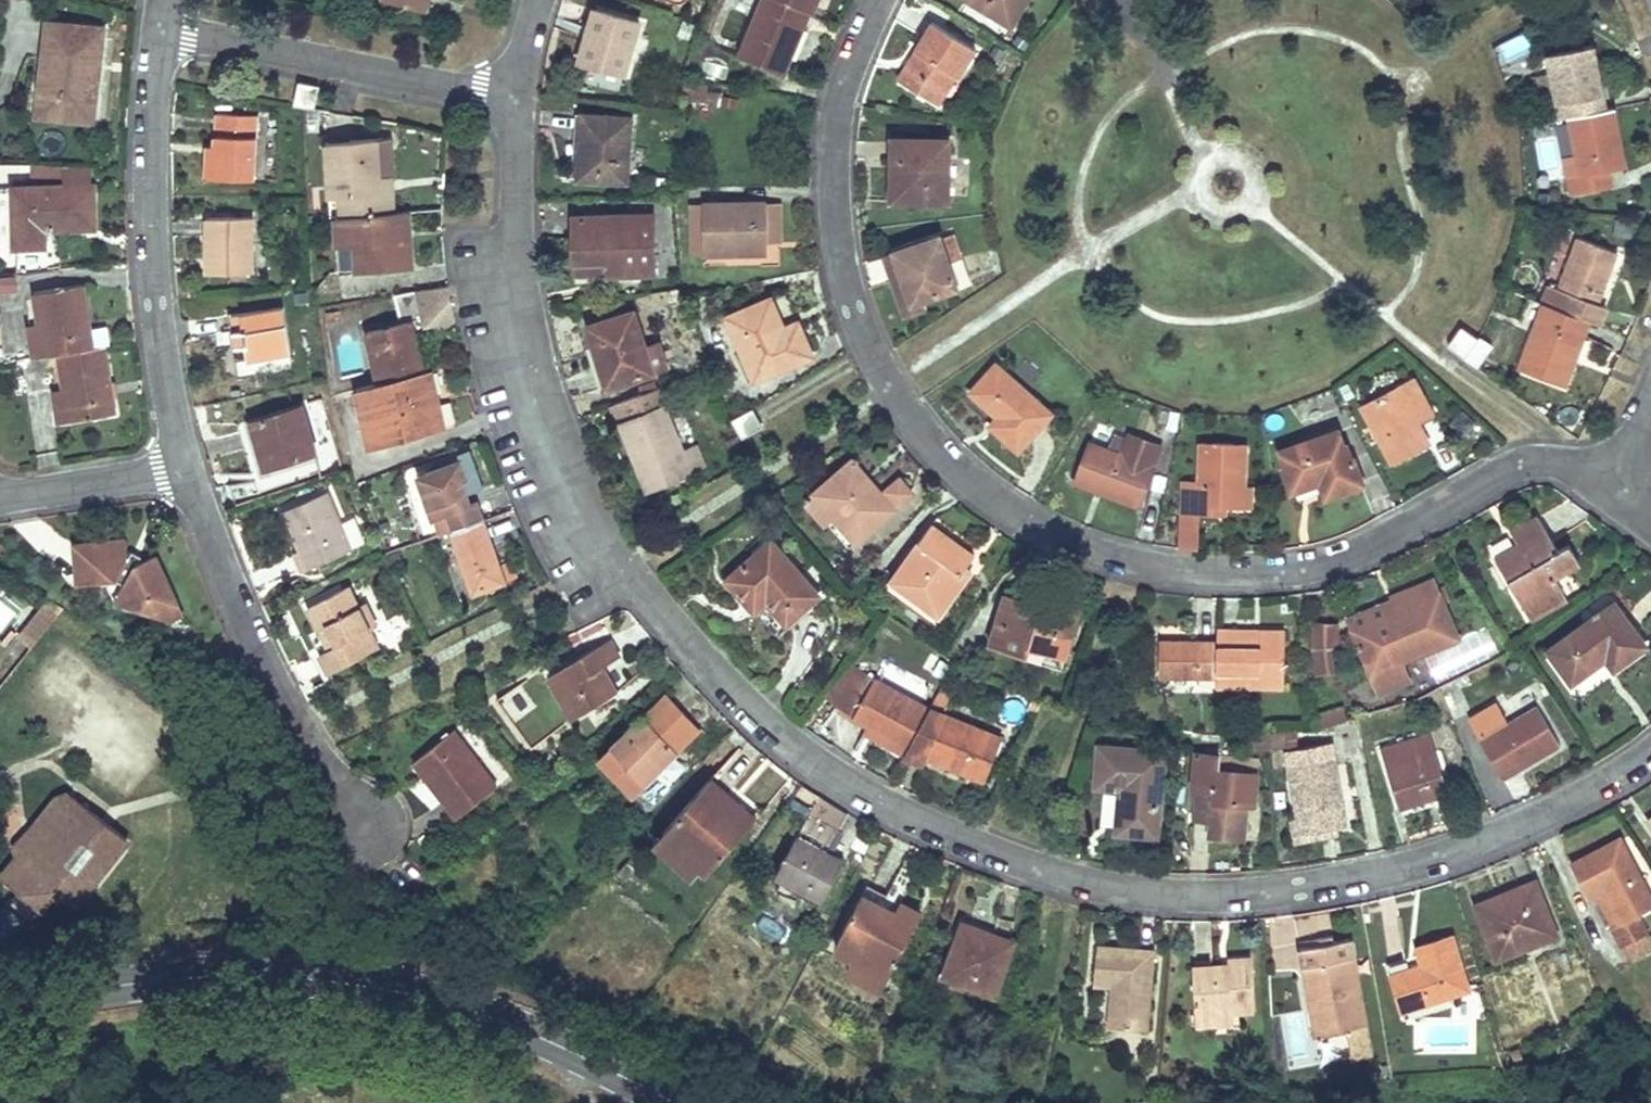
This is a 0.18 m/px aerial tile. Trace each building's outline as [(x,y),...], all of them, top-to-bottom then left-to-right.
[(422,11),(425,0),(381,0),(422,11)] [(751,50),(806,69),(827,6),(808,0),(768,0),(751,50)] [(1017,33),(1038,0),(965,0),(1017,33)] [(646,20),(598,6),(584,59),(631,72),(646,20)] [(48,59),(43,123),(92,126),(98,31),(44,26),(42,58),(48,59)] [(916,89),(945,108),(962,78),(970,83),(986,57),(939,28),(913,66),(925,74),(916,89)] [(1555,52),(1567,116),(1578,114),(1622,106),(1623,106),(1608,43),(1555,52)] [(951,113),(970,83),(962,78),(945,108),(951,113)] [(708,83),(686,80),(684,96),(705,99),(708,83)] [(299,82),(294,103),(315,108),(319,86),(299,82)] [(1622,106),(1578,114),(1591,171),(1578,174),(1580,190),(1618,184),(1614,166),(1634,162),(1622,106)] [(634,117),(587,111),(582,168),(596,169),(596,181),(628,183),(634,117)] [(217,143),(217,184),(254,184),(254,114),(217,113),(217,143)] [(217,184),(217,143),(206,143),(204,185),(217,184)] [(338,194),(341,214),(398,212),(395,181),(383,181),(380,144),(324,146),(329,193),(338,194)] [(951,147),(896,147),(896,172),(902,172),(904,213),(953,211),(951,147)] [(2,187),(6,248),(37,247),(37,232),(88,230),(86,184),(2,187)] [(791,198),(779,199),(782,235),(795,234),(791,198)] [(779,199),(713,205),(718,252),(783,245),(782,235),(779,199)] [(334,214),(339,245),(373,242),(376,271),(413,266),(407,212),(398,212),(341,214),(334,214)] [(244,216),(200,219),(203,279),(248,276),(244,216)] [(577,223),(578,266),(613,264),(614,282),(662,277),(658,218),(577,223)] [(960,234),(941,240),(947,261),(967,255),(960,234)] [(1591,295),(1587,308),(1609,317),(1620,321),(1625,309),(1612,303),(1632,251),(1594,235),(1573,286),(1591,295)] [(939,237),(895,251),(913,306),(930,300),(957,292),(947,261),(941,240),(939,237)] [(339,245),(337,245),(341,274),(376,271),(373,242),(339,245)] [(913,306),(895,251),(882,255),(906,330),(937,320),(930,300),(913,306)] [(613,264),(578,266),(579,286),(614,282),(613,264)] [(0,275),(0,291),(18,291),(18,274),(0,275)] [(425,329),(453,329),(453,289),(390,290),(391,320),(425,319),(425,329)] [(774,289),(729,311),(763,378),(824,347),(808,313),(791,322),(774,289)] [(26,362),(54,357),(92,351),(81,290),(35,297),(38,324),(22,327),(26,362)] [(1609,317),(1587,308),(1561,297),(1534,369),(1580,388),(1593,354),(1588,352),(1595,335),(1601,337),(1609,317)] [(366,334),(384,330),(377,307),(360,312),(366,334)] [(279,308),(220,323),(235,383),(294,367),(279,308)] [(336,311),(323,313),(325,322),(338,320),(336,311)] [(638,316),(591,331),(597,350),(604,348),(609,364),(602,366),(611,396),(659,379),(638,316)] [(379,382),(417,373),(403,324),(384,330),(366,334),(379,382)] [(1464,358),(1478,339),(1462,327),(1447,346),(1464,358)] [(1476,367),(1490,347),(1478,339),(1464,358),(1476,367)] [(92,351),(54,357),(58,390),(41,394),(47,427),(112,416),(102,350),(92,351)] [(379,382),(356,387),(373,450),(442,431),(426,371),(417,373),(379,382)] [(999,373),(977,401),(1008,423),(1000,432),(1031,455),(1060,420),(999,373)] [(1411,384),(1366,417),(1403,469),(1436,446),(1423,427),(1437,418),(1411,384)] [(669,392),(613,414),(620,430),(628,429),(659,499),(708,477),(705,470),(718,463),(709,443),(695,449),(669,392)] [(302,404),(255,417),(269,465),(316,453),(302,404)] [(752,408),(732,419),(742,437),(762,426),(757,417),(752,408)] [(1094,441),(1119,447),(1122,433),(1098,427),(1094,441)] [(1356,428),(1303,446),(1310,467),(1303,470),(1311,493),(1343,483),(1348,497),(1385,484),(1376,457),(1367,460),(1356,428)] [(1215,440),(1214,477),(1198,476),(1197,514),(1218,515),(1218,504),(1243,505),(1273,506),(1273,489),(1259,489),(1261,442),(1215,440)] [(1100,451),(1085,488),(1154,510),(1167,473),(1100,451)] [(853,463),(817,494),(862,543),(896,511),(876,488),(871,493),(861,481),(866,477),(853,463)] [(481,529),(484,528),(476,512),(471,510),(462,487),(465,480),(459,465),(409,484),(427,530),(446,521),(455,541),(481,529)] [(283,516),(306,574),(352,557),(330,499),(283,516)] [(1243,505),(1218,504),(1218,515),(1243,516),(1243,505)] [(1579,555),(1558,519),(1533,533),(1541,550),(1516,563),(1551,624),(1590,600),(1581,585),(1603,572),(1590,549),(1579,555)] [(981,557),(935,528),(895,588),(948,622),(979,576),(972,571),(981,557)] [(481,529),(455,541),(446,545),(469,605),(502,591),(491,563),(488,560),(483,546),(487,543),(481,529)] [(126,535),(74,545),(84,585),(112,579),(116,588),(122,595),(131,602),(138,605),(162,601),(151,549),(130,553),(126,535)] [(769,546),(726,585),(745,605),(753,600),(787,631),(821,598),(769,546)] [(1365,623),(1372,638),(1395,695),(1426,683),(1421,669),(1474,645),(1449,587),(1412,604),(1365,623)] [(324,653),(333,676),(381,657),(372,635),(382,631),(373,610),(363,614),(354,592),(308,609),(316,630),(328,625),(337,645),(324,653)] [(1631,599),(1566,645),(1595,684),(1628,660),(1634,668),(1650,656),(1650,626),(1631,599)] [(1010,601),(994,655),(1033,666),(1036,657),(1070,667),(1087,613),(1047,602),(1044,612),(1010,601)] [(65,628),(45,617),(16,652),(31,666),(65,628)] [(1357,624),(1334,623),(1334,648),(1338,673),(1360,670),(1357,646),(1357,624)] [(1229,688),(1228,693),(1302,696),(1305,636),(1280,633),(1276,643),(1250,641),(1249,632),(1232,630),(1231,644),(1229,688)] [(614,637),(547,671),(572,718),(621,692),(607,663),(624,655),(614,637)] [(915,638),(904,650),(937,680),(948,668),(915,638)] [(1170,686),(1229,688),(1231,644),(1174,642),(1170,686)] [(1070,667),(1036,657),(1033,666),(1068,676),(1070,667)] [(858,723),(918,754),(938,718),(941,713),(883,682),(858,723)] [(504,704),(536,745),(558,728),(527,686),(504,704)] [(705,738),(668,703),(597,769),(650,820),(685,784),(671,771),(705,738)] [(1553,710),(1495,749),(1524,788),(1580,748),(1553,710)] [(1365,712),(1337,719),(1339,733),(1354,731),(1369,726),(1365,712)] [(938,718),(918,754),(913,765),(931,774),(936,766),(987,792),(1008,754),(938,718)] [(1268,731),(1269,747),(1297,746),(1297,730),(1268,731)] [(1447,741),(1396,758),(1415,818),(1466,802),(1447,741)] [(449,742),(407,778),(417,791),(422,788),(435,805),(432,809),(452,832),(495,794),(449,742)] [(1358,747),(1309,756),(1325,840),(1374,831),(1358,747)] [(1111,759),(1107,797),(1137,800),(1132,842),(1168,845),(1174,766),(1111,759)] [(1240,766),(1207,763),(1205,793),(1212,795),(1209,829),(1227,832),(1224,846),(1261,849),(1266,810),(1275,810),(1277,785),(1239,781),(1240,766)] [(718,783),(672,837),(708,868),(720,877),(761,823),(745,808),(737,816),(729,809),(737,800),(718,783)] [(0,876),(0,901),(30,927),(47,907),(65,922),(86,896),(117,858),(51,805),(13,851),(17,856),(0,876)] [(708,868),(672,837),(658,852),(695,883),(708,868)] [(1640,925),(1650,918),(1650,873),(1631,843),(1583,874),(1604,907),(1623,896),(1640,925)] [(806,846),(783,886),(834,913),(855,873),(806,846)] [(1544,889),(1489,915),(1511,963),(1567,936),(1544,889)] [(905,924),(871,908),(844,960),(862,969),(900,987),(918,950),(931,924),(910,913),(905,924)] [(1640,925),(1628,933),(1640,953),(1650,946),(1650,918),(1640,925)] [(1022,952),(972,938),(957,987),(1007,1001),(1022,952)] [(1468,951),(1430,959),(1434,972),(1402,981),(1414,1025),(1483,1007),(1468,951)] [(1169,957),(1114,952),(1109,987),(1136,991),(1130,1035),(1160,1037),(1169,957)] [(1366,1043),(1372,1069),(1391,1065),(1369,957),(1317,969),(1333,1050),(1366,1043)] [(1269,1011),(1265,960),(1246,962),(1246,971),(1230,971),(1230,967),(1207,969),(1209,1016),(1269,1011)] [(900,987),(862,969),(855,987),(891,1004),(900,987)] [(1248,1013),(1209,1016),(1210,1028),(1248,1026),(1248,1013)]
